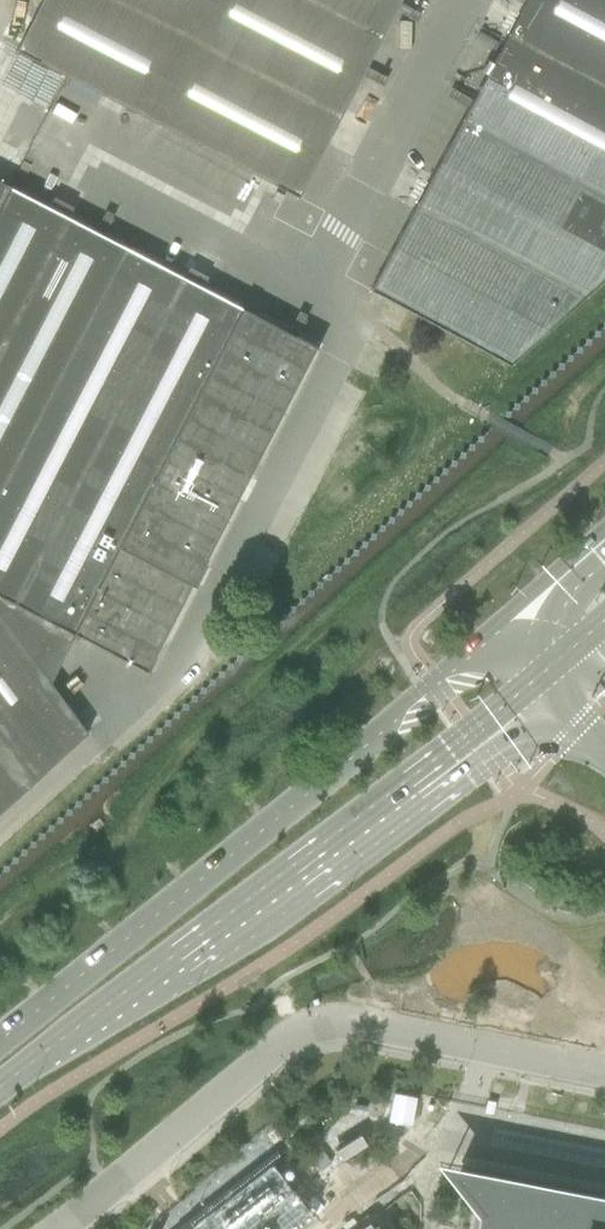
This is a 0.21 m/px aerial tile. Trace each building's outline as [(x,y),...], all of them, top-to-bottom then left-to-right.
[(16,51),(298,198),(401,0),(42,0),(16,51)] [(513,25),(424,190),(370,290),(509,365),(604,279),(604,0),(527,0),(513,25)] [(87,733),(49,683),(74,635),(149,674),(150,672),(148,671),(192,586),(194,587),(196,584),(201,586),(210,569),(205,566),(206,564),(204,563),(315,348),(317,350),(318,348),(0,186),(0,812),(87,733)] [(604,1188),(604,1131),(495,1109),(484,1163),(604,1188)] [(457,1176),(482,1209),(474,1215),(472,1228),(604,1228),(604,1205),(457,1176)]
